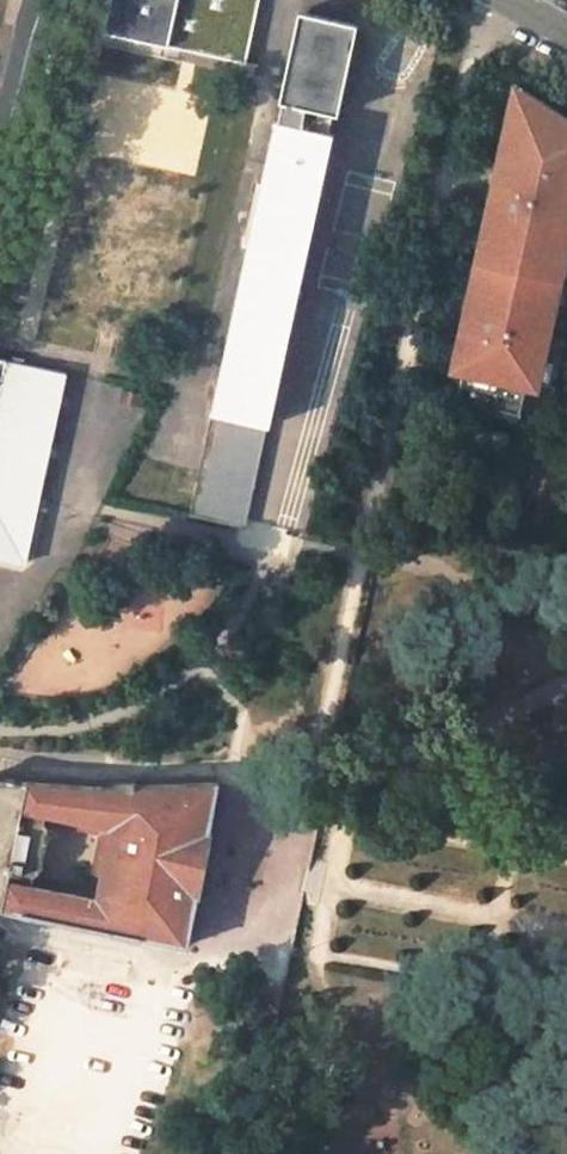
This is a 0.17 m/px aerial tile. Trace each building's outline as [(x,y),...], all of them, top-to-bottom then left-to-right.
[(103,34),(246,65),(260,0),(110,0),(103,34)] [(296,40),(348,52),(353,29),(301,18),(296,40)] [(516,83),(513,96),(527,90),(516,83)] [(527,90),(513,96),(450,365),(460,369),(455,389),(516,408),(524,378),(533,380),(550,311),(540,308),(557,236),(566,239),(566,238),(566,114),(527,90)] [(276,120),(214,407),(269,420),(330,132),(276,120)] [(557,236),(540,308),(550,311),(566,239),(557,236)] [(26,560),(65,372),(10,361),(0,408),(0,555),(26,560)] [(253,495),(198,483),(191,512),(247,523),(253,495)] [(194,556),(177,564),(160,597),(137,608),(123,601),(107,609),(74,592),(60,619),(42,627),(13,683),(55,705),(196,637),(229,574),(194,556)] [(186,946),(216,782),(87,791),(0,775),(0,907),(186,946)]
